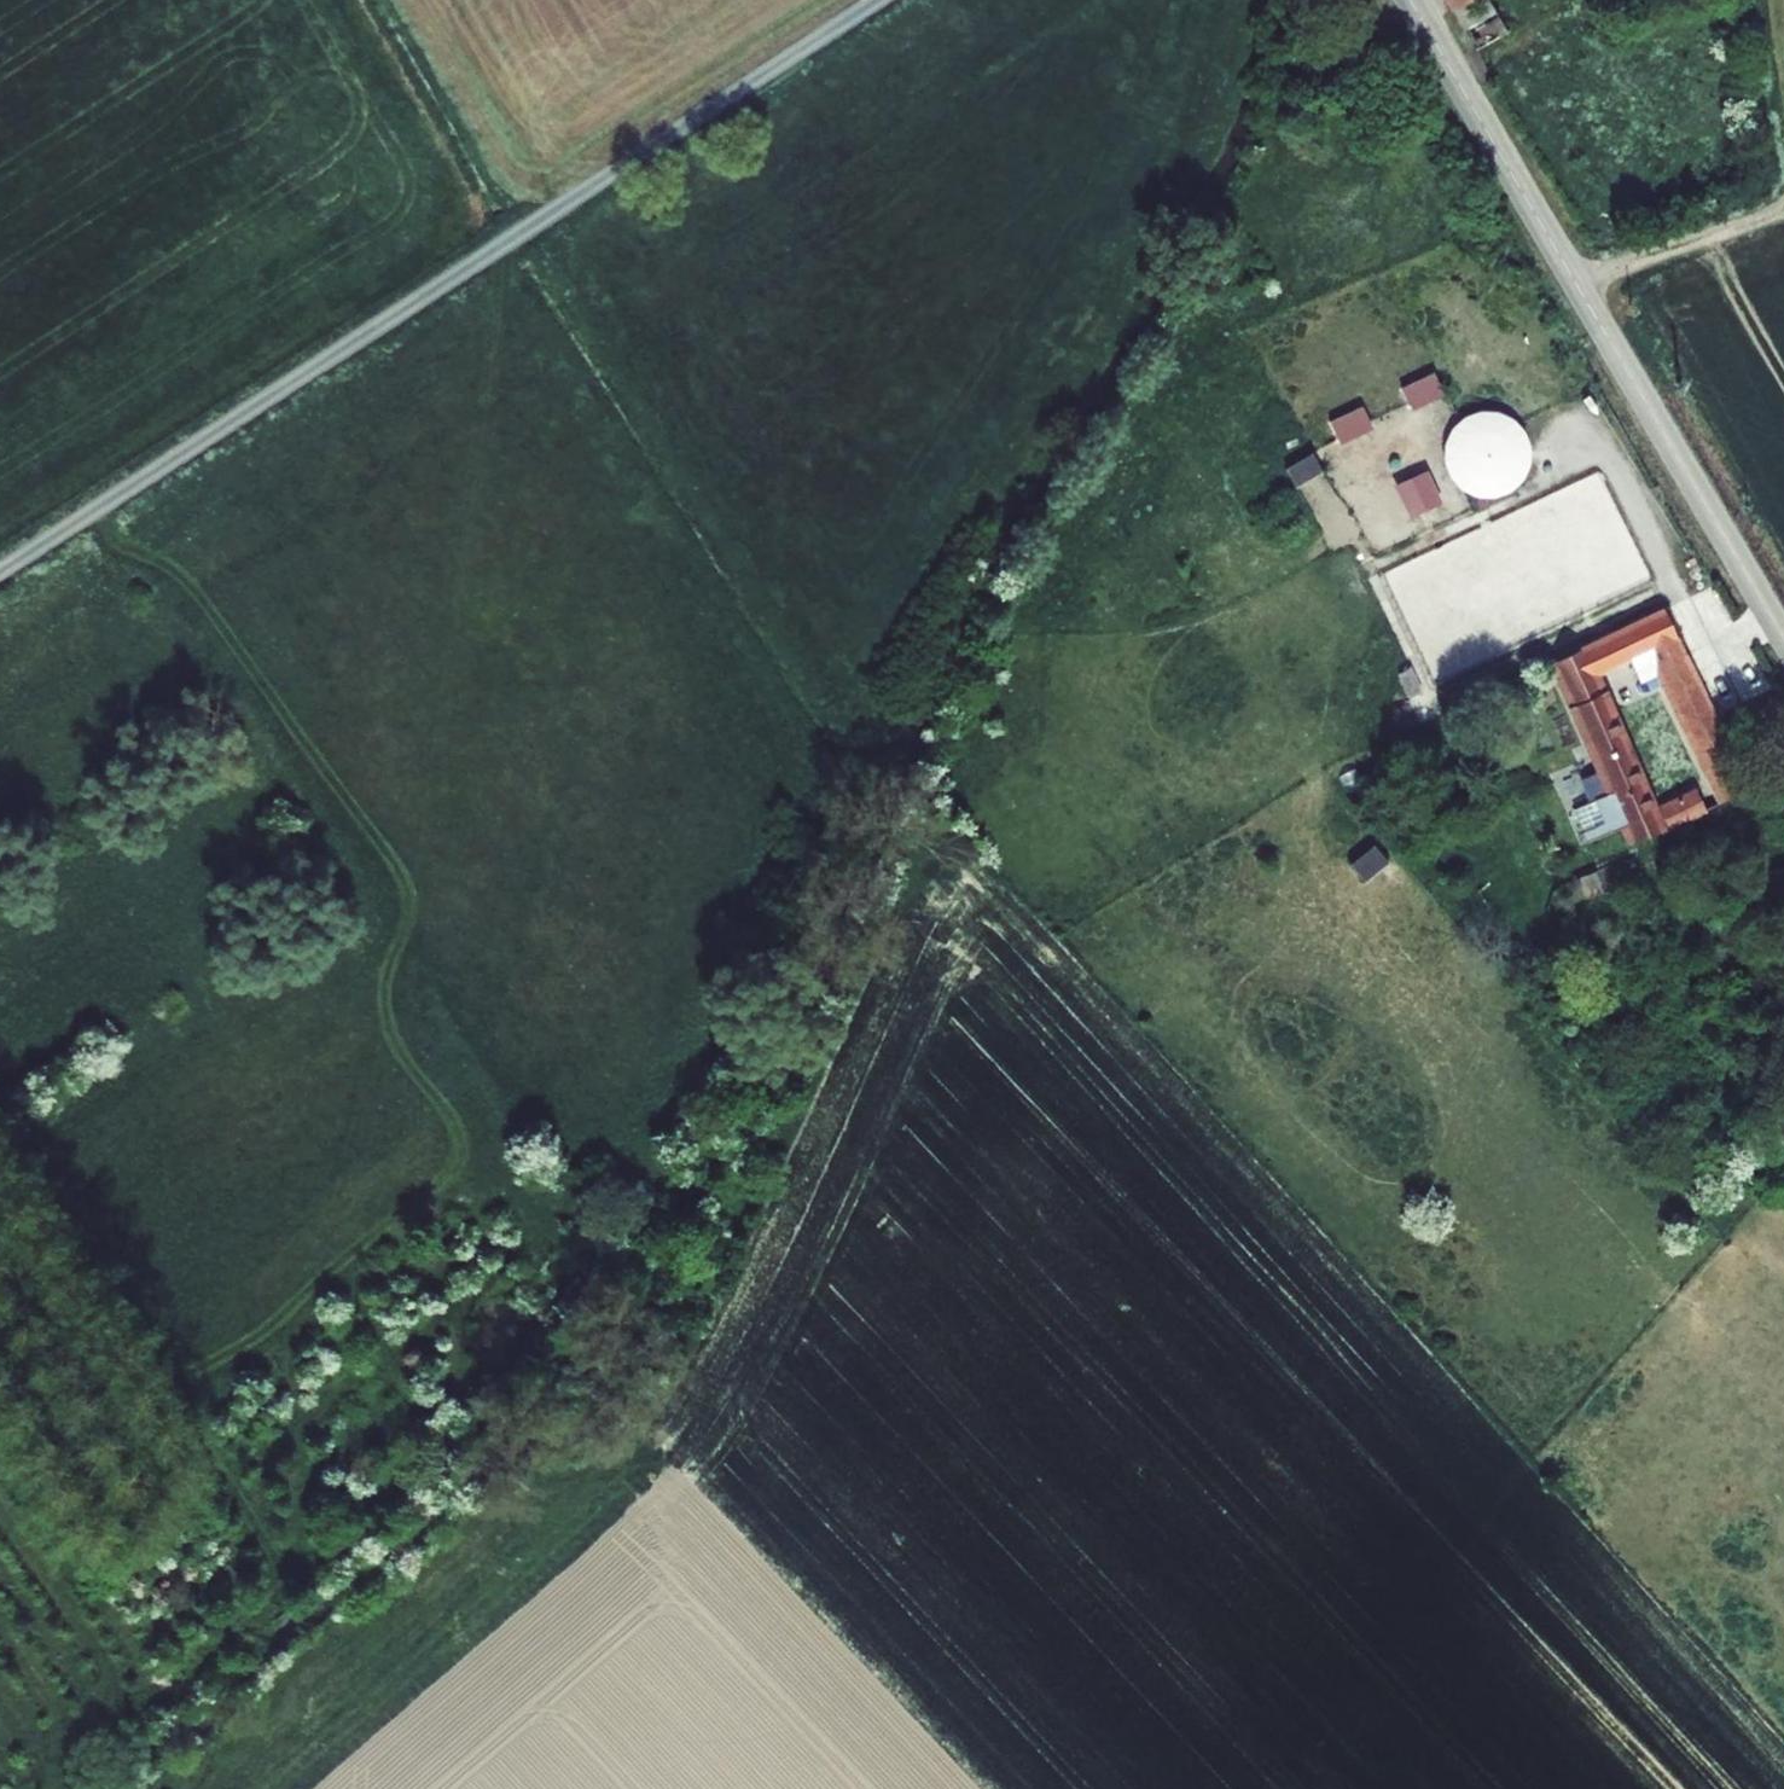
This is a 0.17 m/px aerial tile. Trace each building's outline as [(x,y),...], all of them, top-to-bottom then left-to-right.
[(1456,9),(1472,0),(1450,0),(1456,9)] [(1456,9),(1466,27),(1478,47),(1508,30),(1490,0),(1472,0),(1456,9)] [(1521,489),(1524,416),(1451,413),(1448,486),(1521,489)] [(1752,790),(1667,609),(1559,663),(1555,665),(1614,804),(1578,820),(1591,852),(1628,837),(1633,849),(1695,822),(1686,800),(1658,812),(1604,683),(1657,657),(1726,803),(1752,790)] [(1363,877),(1385,857),(1372,843),(1350,863),(1363,877)]
